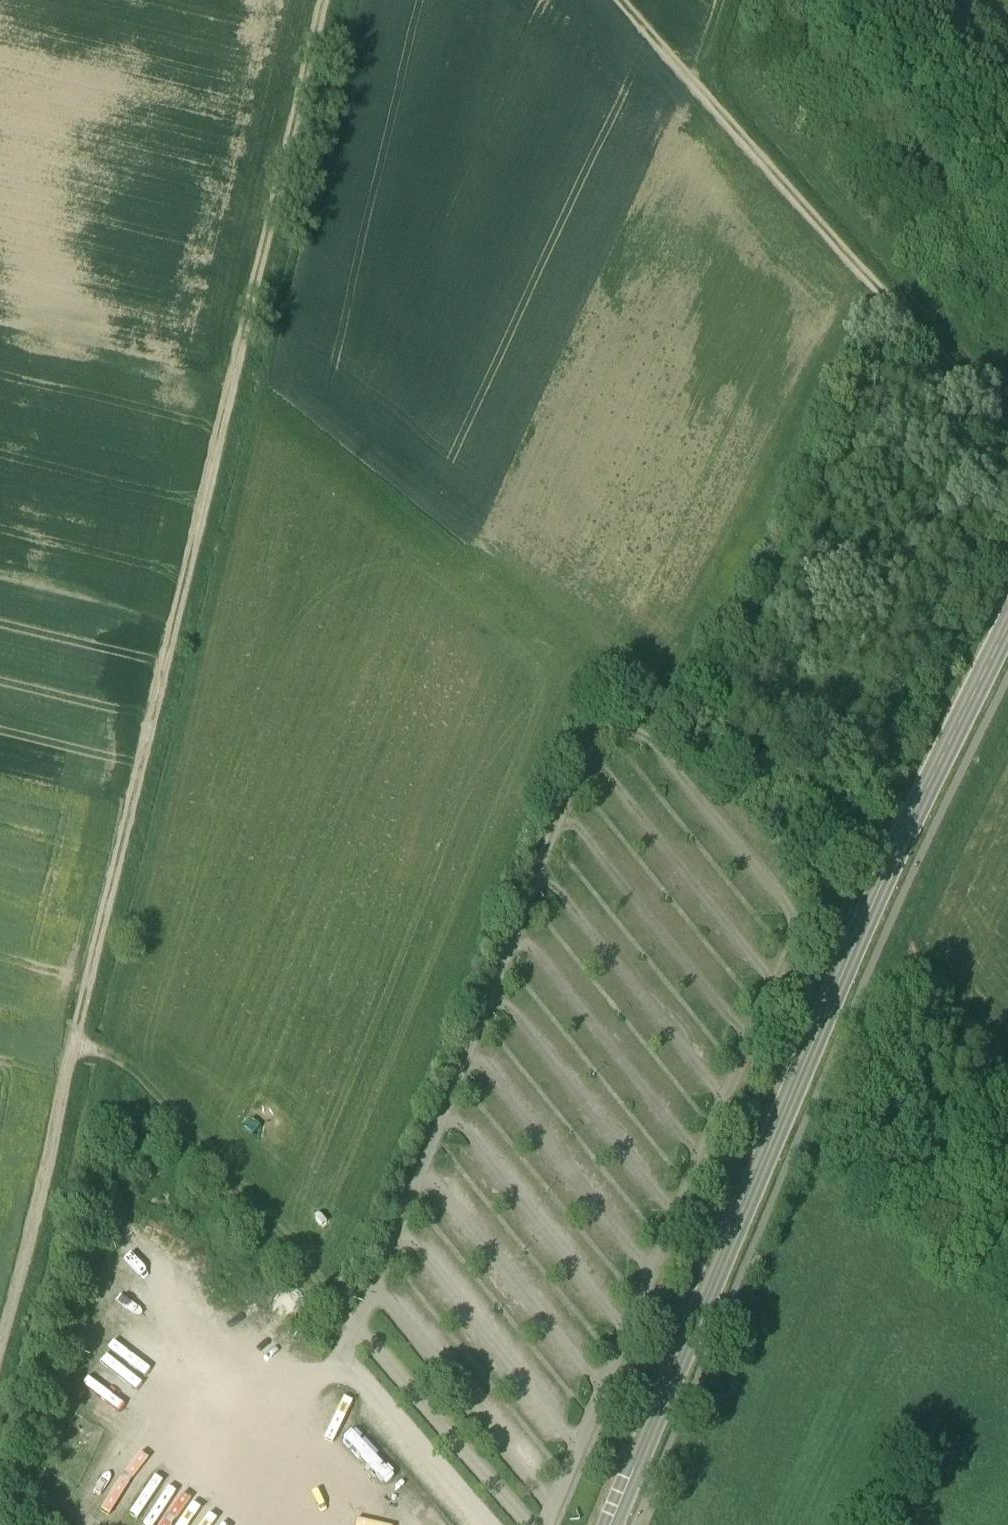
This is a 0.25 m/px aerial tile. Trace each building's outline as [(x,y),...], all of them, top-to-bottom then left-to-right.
[(431,1511),(423,1517),(430,1524),(442,1524),(431,1511)]
